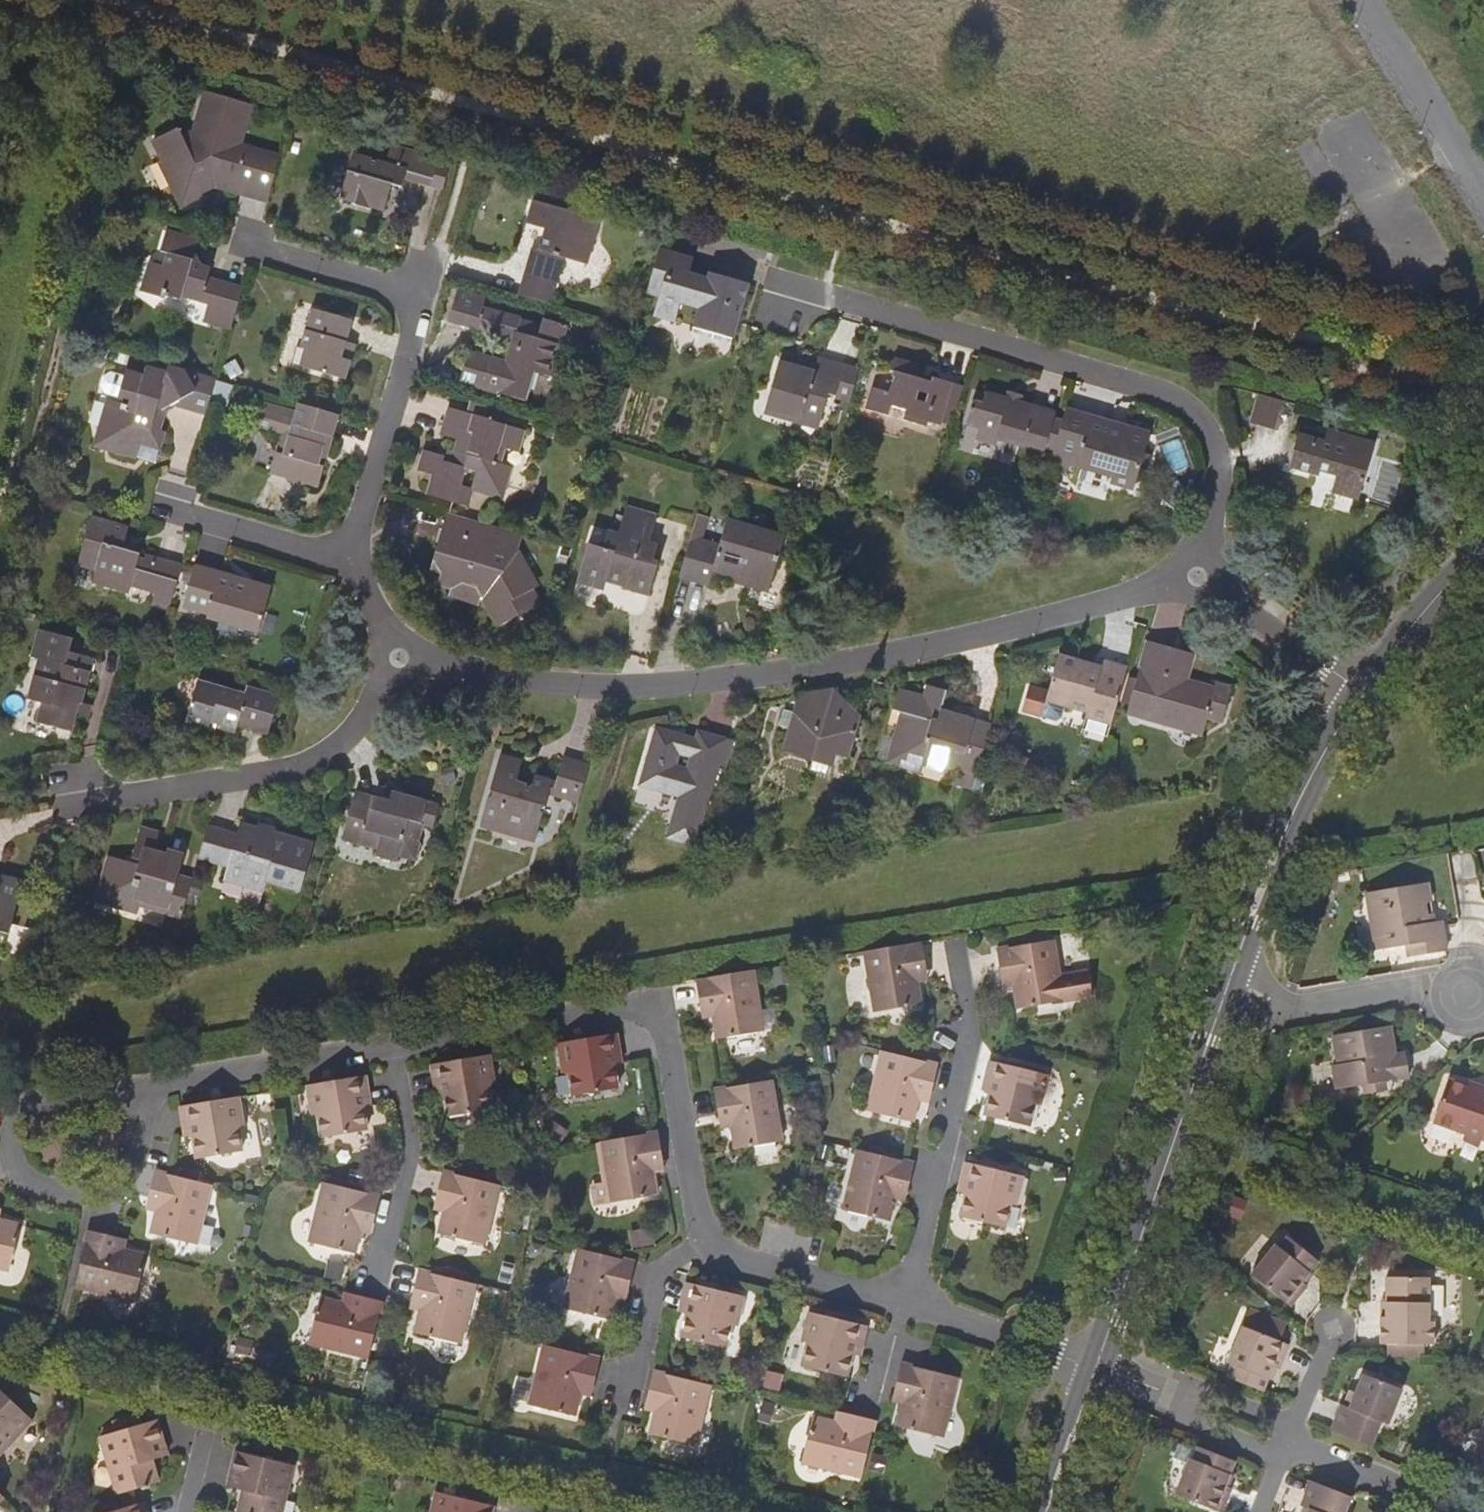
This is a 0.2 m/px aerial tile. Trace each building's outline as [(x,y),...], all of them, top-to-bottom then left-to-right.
[(152,140),(161,159),(170,155),(178,172),(166,178),(179,206),(200,196),(199,194),(195,184),(211,178),(215,188),(223,190),(225,182),(233,184),(233,182),(267,192),(276,160),(240,149),(242,143),(238,142),(250,103),(201,90),(197,102),(203,109),(201,115),(194,113),(190,131),(181,135),(178,128),(152,140)] [(278,154),(242,143),(240,149),(276,160),(278,154)] [(350,155),(339,197),(352,201),(351,205),(367,209),(368,205),(382,209),(390,184),(400,186),(402,177),(428,184),(440,187),(447,162),(388,145),(382,164),(350,155)] [(159,164),(166,178),(178,172),(170,155),(161,159),(162,163),(159,164)] [(199,194),(215,188),(211,178),(195,184),(199,194)] [(223,190),(264,202),(267,192),(233,182),(233,184),(225,182),(223,190)] [(531,250),(517,293),(549,302),(562,258),(583,264),(596,220),(532,202),(525,223),(542,229),(535,251),(531,250)] [(205,306),(232,313),(240,285),(205,275),(207,265),(199,264),(195,249),(198,237),(195,238),(167,229),(161,249),(169,252),(165,264),(150,260),(142,291),(164,298),(165,294),(180,299),(182,294),(207,300),(205,306)] [(202,250),(195,249),(199,264),(207,265),(202,250)] [(696,309),(693,320),(732,332),(746,284),(707,272),(704,279),(687,274),(691,259),(658,249),(644,295),(657,298),(652,317),(674,322),(679,305),(696,309)] [(469,351),(460,382),(525,401),(530,386),(526,385),(530,371),(553,377),(561,347),(556,345),(561,326),(542,321),(537,340),(515,334),(519,321),(481,310),(484,301),(456,293),(447,322),(478,331),(513,342),(507,362),(473,352),(469,351)] [(338,354),(343,338),(349,316),(311,306),(300,345),(305,346),(300,364),(342,376),(348,356),(338,354)] [(730,339),(732,332),(693,320),(691,327),(730,339)] [(352,340),(343,338),(338,354),(348,356),(352,340)] [(801,412),(821,418),(827,393),(834,396),(842,366),(815,358),(812,373),(794,368),(795,365),(777,361),(765,406),(800,416),(801,412)] [(873,388),(867,410),(888,416),(891,407),(905,410),(903,420),(925,426),(927,421),(938,425),(950,382),(917,372),(919,365),(892,358),(889,370),(895,372),(889,392),(873,388)] [(106,400),(98,432),(112,437),(108,450),(135,458),(139,444),(158,450),(164,431),(157,429),(162,409),(172,404),(204,413),(213,378),(167,365),(165,373),(145,367),(141,382),(123,376),(117,398),(123,400),(121,405),(106,400)] [(1007,390),(1005,397),(1019,401),(1022,393),(1007,390)] [(997,435),(1044,448),(1047,435),(1053,410),(1019,401),(1005,397),(983,391),(981,400),(971,398),(966,416),(980,421),(976,437),(995,443),(997,435)] [(1272,426),(1280,400),(1256,392),(1250,420),(1272,426)] [(495,424),(500,409),(469,400),(465,414),(445,408),(441,423),(445,425),(442,436),(453,440),(451,452),(449,451),(445,464),(438,462),(440,456),(421,451),(415,471),(430,475),(425,496),(465,508),(470,491),(500,500),(509,469),(499,465),(504,449),(517,453),(523,432),(495,424)] [(316,485),(322,464),(316,462),(324,434),(330,436),(336,414),(296,402),(293,414),(262,405),(256,426),(279,433),(268,471),(283,476),(296,475),(304,482),(316,485)] [(817,430),(821,418),(801,412),(800,416),(765,406),(763,414),(817,430)] [(1092,414),(1065,407),(1063,413),(1057,437),(1053,451),(1050,460),(1077,468),(1079,462),(1113,471),(1111,481),(1134,487),(1149,430),(1126,424),(1125,429),(1091,419),(1092,414)] [(1063,413),(1053,410),(1047,435),(1057,437),(1063,413)] [(1334,475),(1329,491),(1359,500),(1376,443),(1338,431),(1334,444),(1300,434),(1291,467),(1317,475),(1319,471),(1334,475)] [(94,446),(108,450),(112,437),(98,432),(94,446)] [(322,464),(330,436),(324,434),(316,462),(322,464)] [(1057,437),(1047,435),(1044,448),(1053,451),(1057,437)] [(442,449),(440,456),(438,462),(445,464),(449,451),(442,449)] [(587,545),(576,583),(602,590),(604,583),(631,590),(631,593),(646,597),(657,561),(652,559),(656,544),(648,542),(656,516),(625,506),(617,533),(606,530),(601,549),(587,545)] [(504,547),(508,532),(445,513),(432,558),(438,571),(436,578),(440,586),(450,588),(460,582),(476,588),(496,626),(511,618),(513,610),(521,612),(538,602),(532,594),(528,592),(533,580),(516,550),(504,547)] [(149,603),(167,609),(180,564),(142,553),(141,557),(135,556),(136,552),(125,549),(123,540),(128,527),(89,516),(78,558),(96,562),(92,574),(129,584),(132,576),(155,583),(149,603)] [(711,573),(730,578),(731,575),(742,578),(740,585),(767,592),(782,537),(727,521),(720,544),(698,538),(700,530),(692,528),(678,577),(707,585),(711,573)] [(516,550),(520,535),(508,532),(504,547),(516,550)] [(193,564),(181,605),(236,621),(235,625),(256,631),(269,585),(248,579),(247,583),(217,575),(219,571),(193,564)] [(729,581),(740,585),(742,578),(731,575),(730,578),(729,581)] [(82,705),(91,672),(66,666),(69,654),(73,640),(40,631),(33,658),(41,660),(30,701),(43,705),(37,723),(73,733),(79,715),(82,705)] [(1167,673),(1173,650),(1147,643),(1125,715),(1200,737),(1205,720),(1220,724),(1230,688),(1216,684),(1215,687),(1188,680),(1167,673)] [(1194,656),(1173,650),(1167,673),(1188,680),(1194,656)] [(94,660),(69,654),(66,666),(91,672),(94,660)] [(1083,719),(1109,727),(1125,669),(1100,661),(1098,668),(1057,656),(1046,695),(1027,690),(1020,714),(1039,719),(1044,702),(1084,714),(1083,719)] [(192,680),(181,717),(200,723),(202,719),(212,722),(211,726),(233,732),(236,724),(268,733),(278,697),(246,688),(244,695),(192,680)] [(989,728),(951,717),(938,713),(944,692),(925,686),(921,699),(896,692),(890,713),(900,716),(893,741),(900,743),(895,759),(922,767),(945,773),(947,767),(958,771),(960,765),(977,769),(989,728)] [(855,721),(850,719),(839,705),(833,690),(799,696),(794,711),(793,713),(789,726),(779,751),(809,760),(806,770),(823,775),(829,754),(844,758),(855,721)] [(92,707),(82,705),(79,715),(90,717),(92,707)] [(793,713),(794,711),(784,707),(779,722),(789,726),(793,713)] [(729,743),(693,733),(691,739),(652,728),(635,786),(673,798),(661,840),(691,848),(715,767),(721,769),(729,743)] [(920,774),(922,767),(895,759),(900,743),(893,741),(887,764),(920,774)] [(486,798),(481,818),(493,821),(492,827),(529,838),(536,812),(533,811),(534,805),(538,807),(541,792),(577,802),(587,767),(556,758),(549,782),(533,778),(530,788),(514,783),(519,764),(498,757),(488,793),(492,793),(490,799),(486,798)] [(958,771),(975,776),(977,769),(960,765),(958,771)] [(436,807),(400,797),(389,794),(388,800),(387,803),(352,794),(339,839),(374,850),(373,856),(394,862),(396,857),(400,842),(412,845),(418,824),(430,828),(436,807)] [(479,824),(492,827),(493,821),(481,818),(479,824)] [(234,835),(205,827),(195,861),(223,869),(220,882),(259,894),(262,884),(295,893),(309,842),(272,832),(270,834),(237,825),(234,835)] [(175,877),(177,869),(160,864),(159,866),(147,862),(151,850),(154,833),(137,828),(126,866),(103,859),(94,889),(106,892),(102,907),(132,915),(135,908),(136,901),(165,909),(163,916),(178,921),(189,881),(175,877)] [(416,846),(412,845),(400,842),(396,857),(412,862),(416,846)] [(163,854),(151,850),(147,862),(159,866),(160,864),(163,854)] [(164,850),(163,854),(160,864),(177,869),(181,854),(164,850)] [(6,934),(21,883),(0,878),(0,933),(6,934)] [(1416,944),(1418,955),(1446,951),(1442,922),(1430,923),(1427,903),(1432,902),(1429,883),(1367,893),(1376,950),(1406,945),(1416,944)] [(90,904),(102,907),(106,892),(94,889),(90,904)] [(135,908),(163,916),(165,909),(136,901),(135,908)] [(1012,976),(1014,986),(1018,1009),(1064,1001),(1054,940),(1007,948),(997,951),(1001,977),(1012,976)] [(916,970),(926,968),(923,947),(922,942),(865,951),(875,1013),(921,1005),(917,981),(916,970)] [(1408,957),(1418,955),(1416,944),(1406,945),(1408,957)] [(917,981),(928,980),(926,968),(916,970),(917,981)] [(711,1005),(713,1016),(717,1039),(758,1032),(748,971),(697,979),(701,1007),(711,1005)] [(1012,976),(1001,977),(1003,988),(1014,986),(1012,976)] [(711,1005),(701,1007),(703,1018),(713,1016),(711,1005)] [(1371,1082),(1373,1092),(1384,1090),(1382,1080),(1409,1075),(1406,1053),(1396,1054),(1391,1025),(1333,1034),(1339,1064),(1332,1065),(1336,1088),(1364,1083),(1371,1082)] [(614,1065),(621,1064),(616,1034),(557,1044),(562,1074),(569,1072),(573,1096),(618,1089),(614,1065)] [(869,1111),(912,1123),(918,1100),(921,1088),(932,1092),(938,1065),(924,1062),(884,1052),(869,1111)] [(496,1085),(491,1055),(434,1064),(432,1065),(437,1095),(444,1094),(448,1117),(494,1110),(490,1086),(496,1085)] [(990,1093),(985,1117),(987,1117),(1028,1128),(1034,1104),(1040,1105),(1047,1075),(1000,1064),(990,1061),(983,1091),(990,1093)] [(362,1107),(370,1106),(365,1076),(305,1087),(310,1116),(316,1115),(320,1139),(365,1131),(362,1107)] [(1482,1139),(1483,1132),(1483,1087),(1482,1086),(1480,1091),(1447,1079),(1433,1121),(1464,1132),(1482,1139)] [(729,1115),(731,1126),(735,1149),(776,1142),(766,1081),(726,1088),(715,1090),(719,1116),(729,1115)] [(1366,1093),(1373,1092),(1371,1082),(1364,1083),(1366,1093)] [(921,1088),(918,1100),(930,1102),(932,1092),(921,1088)] [(244,1127),(239,1098),(181,1107),(186,1136),(192,1135),(196,1160),(240,1152),(237,1128),(244,1127)] [(729,1115),(719,1116),(721,1128),(731,1126),(729,1115)] [(1480,1144),(1482,1139),(1464,1132),(1463,1138),(1480,1144)] [(607,1184),(610,1203),(656,1195),(652,1173),(651,1162),(662,1160),(658,1134),(650,1135),(600,1143),(607,1184)] [(593,1206),(610,1203),(607,1184),(600,1143),(594,1144),(601,1183),(590,1185),(593,1206)] [(897,1188),(908,1191),(913,1165),(903,1162),(858,1150),(843,1208),(889,1221),(895,1197),(897,1188)] [(652,1173),(664,1170),(662,1160),(651,1162),(652,1173)] [(1022,1176),(975,1165),(966,1163),(960,1192),(967,1194),(962,1218),(1004,1228),(1010,1204),(1016,1206),(1022,1176)] [(197,1245),(211,1184),(171,1174),(156,1171),(152,1184),(150,1198),(160,1201),(157,1212),(152,1234),(159,1236),(197,1245)] [(446,1201),(444,1212),(438,1235),(484,1245),(499,1185),(454,1174),(443,1172),(436,1198),(446,1201)] [(310,1242),(356,1253),(361,1232),(364,1221),(374,1223),(381,1197),(372,1195),(324,1183),(310,1242)] [(895,1197),(905,1200),(908,1191),(897,1188),(895,1197)] [(160,1201),(150,1198),(146,1209),(157,1212),(160,1201)] [(434,1210),(444,1212),(446,1201),(436,1198),(434,1210)] [(20,1224),(0,1219),(0,1267),(9,1269),(20,1224)] [(364,1221),(361,1232),(372,1234),(374,1223),(364,1221)] [(114,1248),(115,1236),(89,1229),(76,1286),(136,1300),(146,1255),(124,1250),(114,1248)] [(1278,1243),(1253,1273),(1292,1304),(1309,1283),(1304,1278),(1320,1258),(1289,1233),(1281,1245),(1278,1243)] [(114,1248),(124,1250),(127,1239),(115,1236),(114,1248)] [(563,1308),(610,1319),(615,1297),(618,1286),(628,1289),(634,1262),(625,1260),(578,1248),(563,1308)] [(1390,1267),(1390,1292),(1389,1307),(1384,1307),(1384,1334),(1388,1334),(1402,1334),(1402,1343),(1421,1343),(1421,1338),(1421,1335),(1428,1335),(1437,1335),(1437,1312),(1432,1312),(1432,1267),(1390,1267)] [(423,1301),(420,1311),(415,1333),(460,1345),(475,1284),(429,1273),(419,1270),(412,1298),(423,1301)] [(744,1297),(696,1286),(686,1283),(680,1313),(687,1315),(681,1337),(725,1348),(730,1325),(737,1327),(744,1297)] [(618,1286),(615,1297),(626,1300),(628,1289),(618,1286)] [(310,1342),(370,1357),(381,1313),(358,1307),(347,1304),(350,1294),(347,1293),(344,1292),(342,1299),(322,1294),(310,1342)] [(358,1307),(360,1296),(350,1294),(347,1304),(358,1307)] [(410,1307),(420,1311),(423,1301),(412,1298),(410,1307)] [(851,1354),(858,1355),(860,1351),(866,1326),(856,1324),(808,1312),(801,1342),(807,1343),(801,1367),(845,1377),(851,1354)] [(1234,1363),(1228,1377),(1266,1392),(1276,1367),(1283,1370),(1292,1346),(1244,1327),(1230,1361),(1234,1363)] [(1428,1356),(1428,1335),(1421,1335),(1421,1338),(1421,1343),(1402,1343),(1402,1334),(1388,1334),(1389,1356),(1428,1356)] [(574,1415),(580,1392),(581,1382),(594,1385),(599,1361),(600,1358),(593,1356),(542,1345),(528,1404),(574,1415)] [(955,1378),(927,1371),(900,1364),(894,1392),(905,1394),(902,1405),(896,1427),(941,1438),(955,1378)] [(658,1402),(655,1413),(650,1436),(694,1446),(709,1385),(664,1375),(653,1372),(647,1399),(658,1402)] [(1367,1375),(1359,1394),(1353,1409),(1347,1407),(1344,1406),(1334,1430),(1375,1446),(1385,1423),(1392,1425),(1406,1390),(1367,1375)] [(580,1392),(592,1394),(594,1385),(581,1382),(580,1392)] [(0,1391),(0,1455),(32,1422),(0,1391)] [(905,1394),(894,1392),(891,1402),(902,1405),(905,1394)] [(1352,1392),(1347,1407),(1353,1409),(1359,1394),(1352,1392)] [(645,1410),(655,1413),(658,1402),(647,1399),(645,1410)] [(838,1412),(835,1422),(845,1425),(848,1414),(838,1412)] [(845,1425),(835,1422),(816,1418),(805,1464),(860,1477),(872,1431),(874,1421),(848,1414),(845,1425)] [(117,1495),(129,1492),(158,1483),(153,1461),(150,1452),(164,1448),(157,1421),(147,1424),(100,1438),(117,1495)] [(1238,1460),(1200,1446),(1195,1460),(1191,1458),(1177,1494),(1222,1511),(1226,1511),(1235,1489),(1228,1486),(1238,1460)] [(150,1452),(153,1461),(167,1457),(164,1448),(150,1452)] [(246,1456),(236,1453),(229,1479),(246,1483),(244,1492),(239,1511),(283,1511),(293,1467),(246,1456)] [(246,1483),(229,1479),(227,1488),(244,1492),(246,1483)] [(1307,1508),(1312,1511),(1311,1511),(1349,1511),(1355,1497),(1314,1481),(1304,1507),(1307,1508)] [(492,1505),(484,1503),(438,1492),(434,1511),(490,1511),(492,1505)] [(143,1503),(133,1506),(114,1511),(145,1511),(143,1503)]
